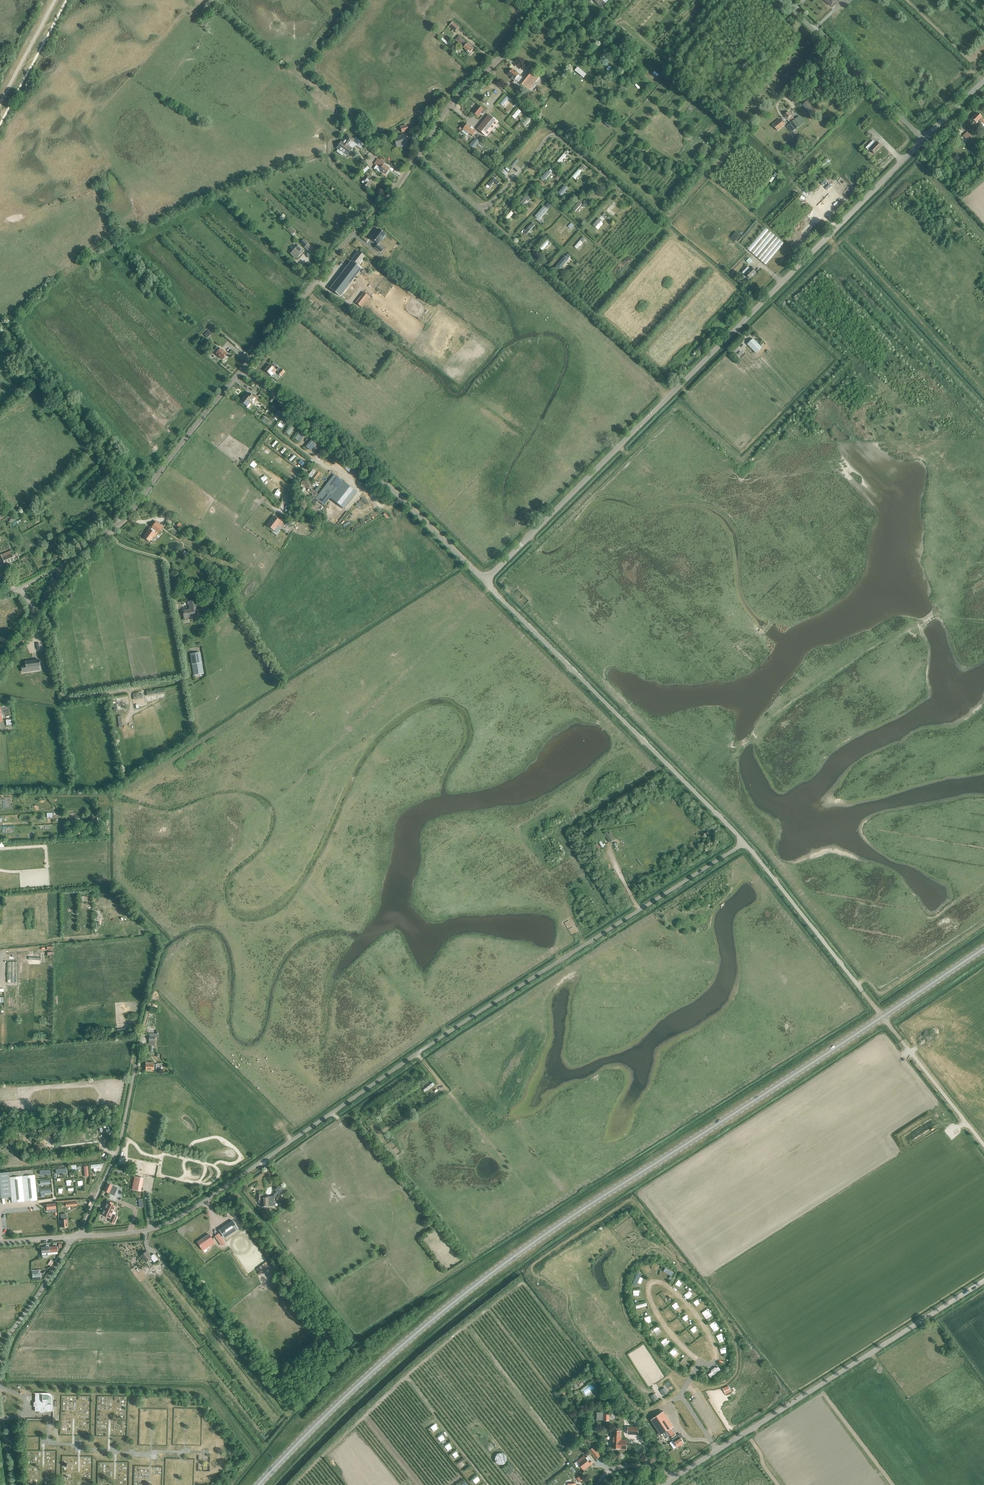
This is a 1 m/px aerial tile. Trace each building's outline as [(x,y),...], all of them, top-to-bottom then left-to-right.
[(449,26),(456,32),(459,28),(453,22),(449,26)] [(469,43),(460,36),(456,40),(468,51),(467,52),(470,54),(475,49),(469,43)] [(530,70),(524,78),(513,69),(509,75),(512,78),(511,79),(515,81),(516,80),(529,90),(539,77),(530,70)] [(509,99),(509,98),(507,96),(506,97),(500,104),(502,106),(509,99)] [(803,105),(812,117),(817,112),(808,101),(803,105)] [(483,114),(486,111),(484,110),(479,106),(475,110),(475,109),(472,112),(478,117),(482,113),(483,114)] [(518,110),(512,117),(515,119),(521,112),(518,110)] [(799,116),(795,119),(789,112),(784,116),(785,117),(784,118),(783,117),(781,118),(783,119),(782,120),(780,118),(772,124),(777,131),(785,124),(784,122),(787,120),(790,123),(787,126),(792,132),(804,122),(799,116)] [(981,123),(983,120),(983,119),(982,117),(978,113),(972,119),(976,123),(978,120),(981,123)] [(478,129),(487,137),(498,122),(490,115),(478,129)] [(530,115),(522,124),(525,127),(533,117),(530,115)] [(470,133),(473,136),(476,132),(468,124),(464,129),(470,134),(470,133)] [(963,136),(967,140),(972,136),(968,132),(963,136)] [(394,138),(397,147),(407,144),(404,134),(394,138)] [(356,137),(353,140),(346,135),(343,140),(346,142),(344,144),(342,142),(338,148),(339,149),(336,152),(342,156),(344,153),(346,154),(349,150),(351,151),(353,151),(352,149),(355,146),(356,146),(362,150),(365,145),(356,137)] [(877,142),(876,143),(873,141),(866,148),(868,151),(870,149),(875,154),(882,147),(877,142)] [(564,154),(558,161),(560,163),(567,156),(564,154)] [(380,159),(380,160),(378,158),(374,164),(380,168),(380,169),(386,174),(390,168),(384,164),(385,162),(380,159)] [(821,166),(824,168),(831,161),(828,159),(821,166)] [(579,169),(572,177),(575,179),(582,172),(579,169)] [(548,172),(542,179),(544,181),(546,180),(548,179),(547,178),(548,176),(549,177),(550,175),(551,174),(548,172)] [(363,184),(367,188),(373,182),(367,176),(362,182),(363,184)] [(494,177),(487,185),(490,187),(494,182),(498,185),(500,183),(494,177)] [(602,183),(598,179),(589,189),(593,192),(602,183)] [(527,195),(520,203),(523,205),(527,200),(529,201),(530,200),(529,199),(530,197),(527,195)] [(613,201),(605,211),(613,217),(616,213),(612,210),(617,205),(613,201)] [(575,212),(582,204),(579,202),(573,209),(575,212)] [(545,208),(538,216),(540,218),(547,210),(545,208)] [(514,214),(511,212),(505,219),(507,221),(511,216),(512,217),(513,216),(512,215),(514,214)] [(599,219),(593,226),(596,228),(599,224),(600,225),(601,223),(600,222),(602,221),(599,219)] [(558,233),(567,223),(564,221),(556,231),(558,233)] [(526,235),(535,225),(532,223),(524,233),(526,235)] [(380,230),(373,238),(380,243),(386,236),(380,230)] [(583,237),(575,247),(577,249),(582,243),(582,242),(583,241),(585,242),(586,240),(585,239),(583,237)] [(542,251),(550,243),(547,240),(540,248),(542,251)] [(304,247),(309,252),(313,248),(308,243),(304,247)] [(296,258),(303,251),(298,246),(291,253),(296,258)] [(352,260),(358,265),(365,256),(358,251),(352,260)] [(560,270),(569,259),(565,256),(556,266),(560,270)] [(340,296),(361,269),(351,261),(330,288),(340,296)] [(751,268),(750,269),(748,267),(742,273),(744,275),(745,274),(750,279),(756,273),(751,268)] [(356,303),(362,308),(371,297),(364,292),(356,303)] [(748,345),(756,353),(762,348),(753,339),(748,345)] [(220,348),(217,346),(214,350),(216,353),(215,354),(222,359),(227,354),(220,348)] [(271,371),(274,373),(276,370),(270,365),(265,370),(269,374),(271,371)] [(277,373),(281,377),(285,372),(279,367),(276,370),(278,372),(277,373)] [(247,406),(254,397),(249,393),(247,396),(245,395),(240,401),(247,406)] [(273,417),(277,420),(282,414),(278,411),(273,417)] [(332,459),(349,472),(353,467),(336,454),(332,459)] [(318,477),(320,478),(321,476),(316,472),(312,478),(315,481),(318,477)] [(309,489),(308,489),(307,491),(311,493),(307,498),(315,504),(318,501),(324,506),(330,498),(343,509),(356,492),(335,475),(319,495),(312,489),(313,488),(311,487),(309,489)] [(309,489),(311,487),(313,484),(312,483),(313,481),(309,478),(307,480),(305,478),(301,483),(308,489),(309,489)] [(278,526),(280,528),(283,523),(274,516),(267,525),(274,531),(278,526)] [(157,532),(158,533),(163,527),(155,521),(151,527),(151,528),(150,530),(149,529),(143,537),(150,542),(157,532)] [(11,555),(10,553),(2,556),(3,559),(5,565),(14,561),(11,555)] [(183,610),(184,618),(199,615),(196,600),(188,601),(190,609),(183,610)] [(189,649),(193,675),(204,673),(200,648),(189,649)] [(26,668),(33,667),(33,671),(40,670),(39,666),(40,666),(39,660),(25,662),(26,668)] [(13,725),(12,725),(11,717),(5,718),(5,721),(6,721),(7,728),(13,727),(13,725)] [(596,840),(602,851),(606,848),(600,837),(596,840)] [(155,1039),(158,1039),(158,1035),(149,1034),(149,1045),(155,1045),(155,1039)] [(158,1064),(153,1064),(153,1062),(145,1062),(145,1071),(158,1070),(158,1064)] [(432,1082),(431,1083),(430,1082),(424,1087),(425,1088),(423,1090),(425,1093),(435,1085),(432,1082)] [(35,1171),(33,1172),(33,1169),(9,1172),(11,1197),(12,1203),(37,1200),(37,1192),(39,1192),(39,1187),(36,1187),(35,1171)] [(9,1172),(0,1173),(0,1198),(11,1197),(9,1172)] [(132,1190),(141,1191),(143,1178),(134,1176),(132,1190)] [(104,1190),(109,1192),(112,1185),(107,1183),(104,1190)] [(275,1189),(279,1195),(285,1191),(280,1185),(275,1189)] [(266,1198),(261,1198),(261,1195),(257,1195),(257,1200),(258,1200),(258,1203),(259,1206),(269,1206),(269,1205),(273,1205),(272,1197),(266,1197),(266,1198)] [(113,1203),(113,1202),(107,1200),(106,1203),(105,1206),(104,1206),(103,1209),(101,1214),(110,1218),(109,1221),(114,1223),(118,1216),(112,1213),(116,1205),(113,1203)] [(219,1230),(224,1237),(238,1228),(232,1221),(219,1230)] [(197,1242),(203,1251),(210,1246),(210,1245),(214,1242),(208,1234),(197,1242)] [(215,1237),(221,1246),(225,1243),(219,1234),(215,1237)] [(57,1252),(57,1246),(41,1248),(42,1256),(47,1255),(47,1253),(57,1252)] [(154,1254),(151,1256),(147,1251),(141,1256),(145,1262),(151,1258),(154,1262),(158,1259),(154,1254)] [(268,1267),(270,1265),(267,1261),(265,1263),(264,1263),(257,1269),(260,1274),(268,1267)] [(718,1367),(708,1375),(711,1378),(720,1370),(718,1367)] [(48,1392),(32,1392),(32,1395),(34,1394),(34,1401),(32,1401),(32,1408),(33,1408),(34,1408),(34,1413),(38,1412),(38,1415),(45,1415),(45,1413),(54,1413),(55,1401),(54,1397),(52,1394),(48,1392)] [(601,1420),(609,1420),(609,1412),(597,1412),(597,1420),(601,1420)] [(672,1438),(676,1435),(672,1428),(674,1427),(664,1412),(651,1420),(661,1435),(667,1431),(672,1438)] [(628,1435),(639,1435),(639,1427),(628,1426),(628,1435)] [(612,1449),(627,1450),(627,1440),(622,1439),(622,1431),(613,1430),(612,1449)] [(678,1446),(678,1447),(684,1443),(681,1439),(683,1437),(681,1434),(672,1440),(673,1441),(670,1443),(674,1449),(678,1446)] [(589,1451),(596,1460),(601,1456),(594,1447),(589,1451)] [(588,1456),(586,1457),(585,1455),(578,1461),(575,1463),(578,1466),(581,1464),(584,1469),(593,1462),(588,1456)]
